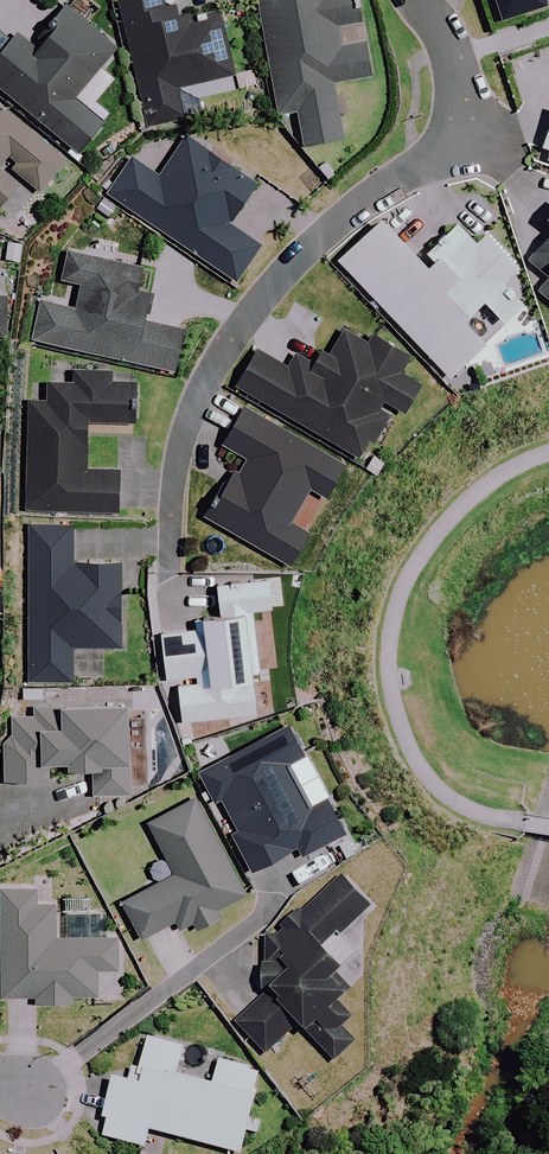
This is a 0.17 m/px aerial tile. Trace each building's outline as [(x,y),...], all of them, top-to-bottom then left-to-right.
[(162,0),(119,0),(147,127),(185,119),(178,89),(235,76),(220,8),(179,17),(177,6),(164,9),(162,0)] [(280,115),(300,112),(306,146),(342,139),(332,84),(370,78),(364,44),(340,48),(337,29),(360,25),(356,0),(260,0),(280,115)] [(503,20),(545,7),(543,0),(497,0),(503,20)] [(0,35),(0,92),(74,154),(102,121),(73,97),(115,48),(67,7),(32,49),(10,31),(4,38),(0,35)] [(0,106),(0,208),(25,178),(42,193),(49,184),(57,190),(75,169),(67,162),(0,106)] [(256,186),(187,139),(160,179),(133,160),(110,193),(236,278),(258,245),(229,225),(256,186)] [(450,378),(488,341),(467,320),(484,304),(504,325),(525,305),(504,284),(520,269),(487,235),(477,245),(457,225),(427,254),(435,262),(429,268),(381,219),(337,262),(450,378)] [(527,263),(548,280),(538,294),(548,303),(548,236),(527,263)] [(143,268),(67,252),(61,280),(80,284),(74,310),(42,303),(33,341),(176,371),(185,331),(146,322),(152,291),(138,288),(143,268)] [(332,350),(325,346),(314,365),(297,356),(289,369),(257,350),(236,386),(360,457),(371,438),(378,443),(398,409),(404,413),(421,383),(401,372),(410,357),(373,335),(368,344),(344,330),(332,350)] [(111,371),(76,370),(76,384),(51,383),(50,403),(31,402),(29,511),(119,513),(120,468),(87,467),(88,423),(134,424),(135,384),(111,383),(111,371)] [(346,467),(245,408),(223,445),(245,458),(209,520),(289,567),(308,534),(289,523),(308,490),(327,501),(346,467)] [(72,523),(32,523),(31,680),(71,681),(71,649),(120,650),(121,563),(72,563),(72,523)] [(167,679),(178,678),(179,690),(168,691),(170,717),(178,716),(179,724),(256,717),(254,687),(259,686),(258,671),(278,670),(277,648),(256,650),(252,610),(283,608),(281,577),(218,583),(221,617),(197,619),(198,631),(163,634),(167,679)] [(128,796),(126,706),(36,709),(36,718),(7,719),(8,781),(49,780),(49,769),(95,768),(95,797),(128,796)] [(304,755),(290,728),(201,774),(218,806),(224,803),(238,831),(233,834),(252,871),(297,848),(302,857),(346,834),(328,800),(311,808),(288,764),(304,755)] [(245,895),(197,800),(150,824),(176,875),(123,903),(142,940),(177,922),(184,935),(219,917),(216,910),(245,895)] [(301,903),(285,918),(273,928),(267,990),(238,1017),(268,1050),(303,1018),(337,1058),(360,1037),(344,1020),(354,1012),(340,996),(352,985),(338,969),(360,948),(344,930),(374,904),(346,872),(305,908),(301,903)] [(35,906),(35,890),(2,890),(3,1001),(96,1001),(96,973),(117,973),(116,938),(54,938),(54,906),(35,906)] [(187,1046),(146,1035),(134,1081),(117,1076),(101,1135),(147,1147),(152,1129),(243,1153),(249,1132),(259,1135),(263,1120),(251,1117),(263,1071),(221,1060),(215,1083),(179,1074),(187,1046)]
